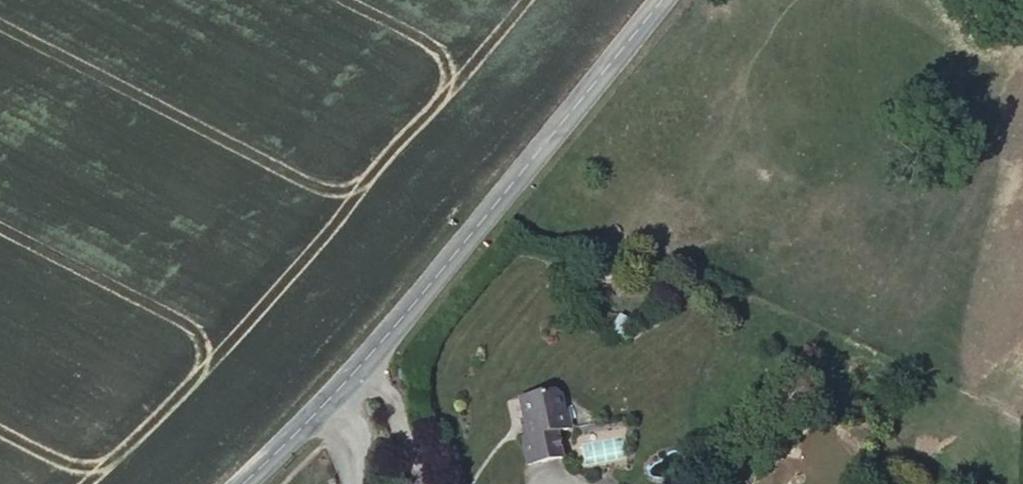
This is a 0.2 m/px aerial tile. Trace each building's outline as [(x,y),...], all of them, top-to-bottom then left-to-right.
[(581,286),(570,277),(560,288),(571,297),(581,286)] [(633,321),(617,313),(609,329),(625,337),(633,321)] [(568,430),(560,395),(555,391),(519,398),(527,437),(523,438),(528,466),(562,459),(556,432),(568,430)] [(618,440),(581,441),(582,454),(619,452),(618,440)]
